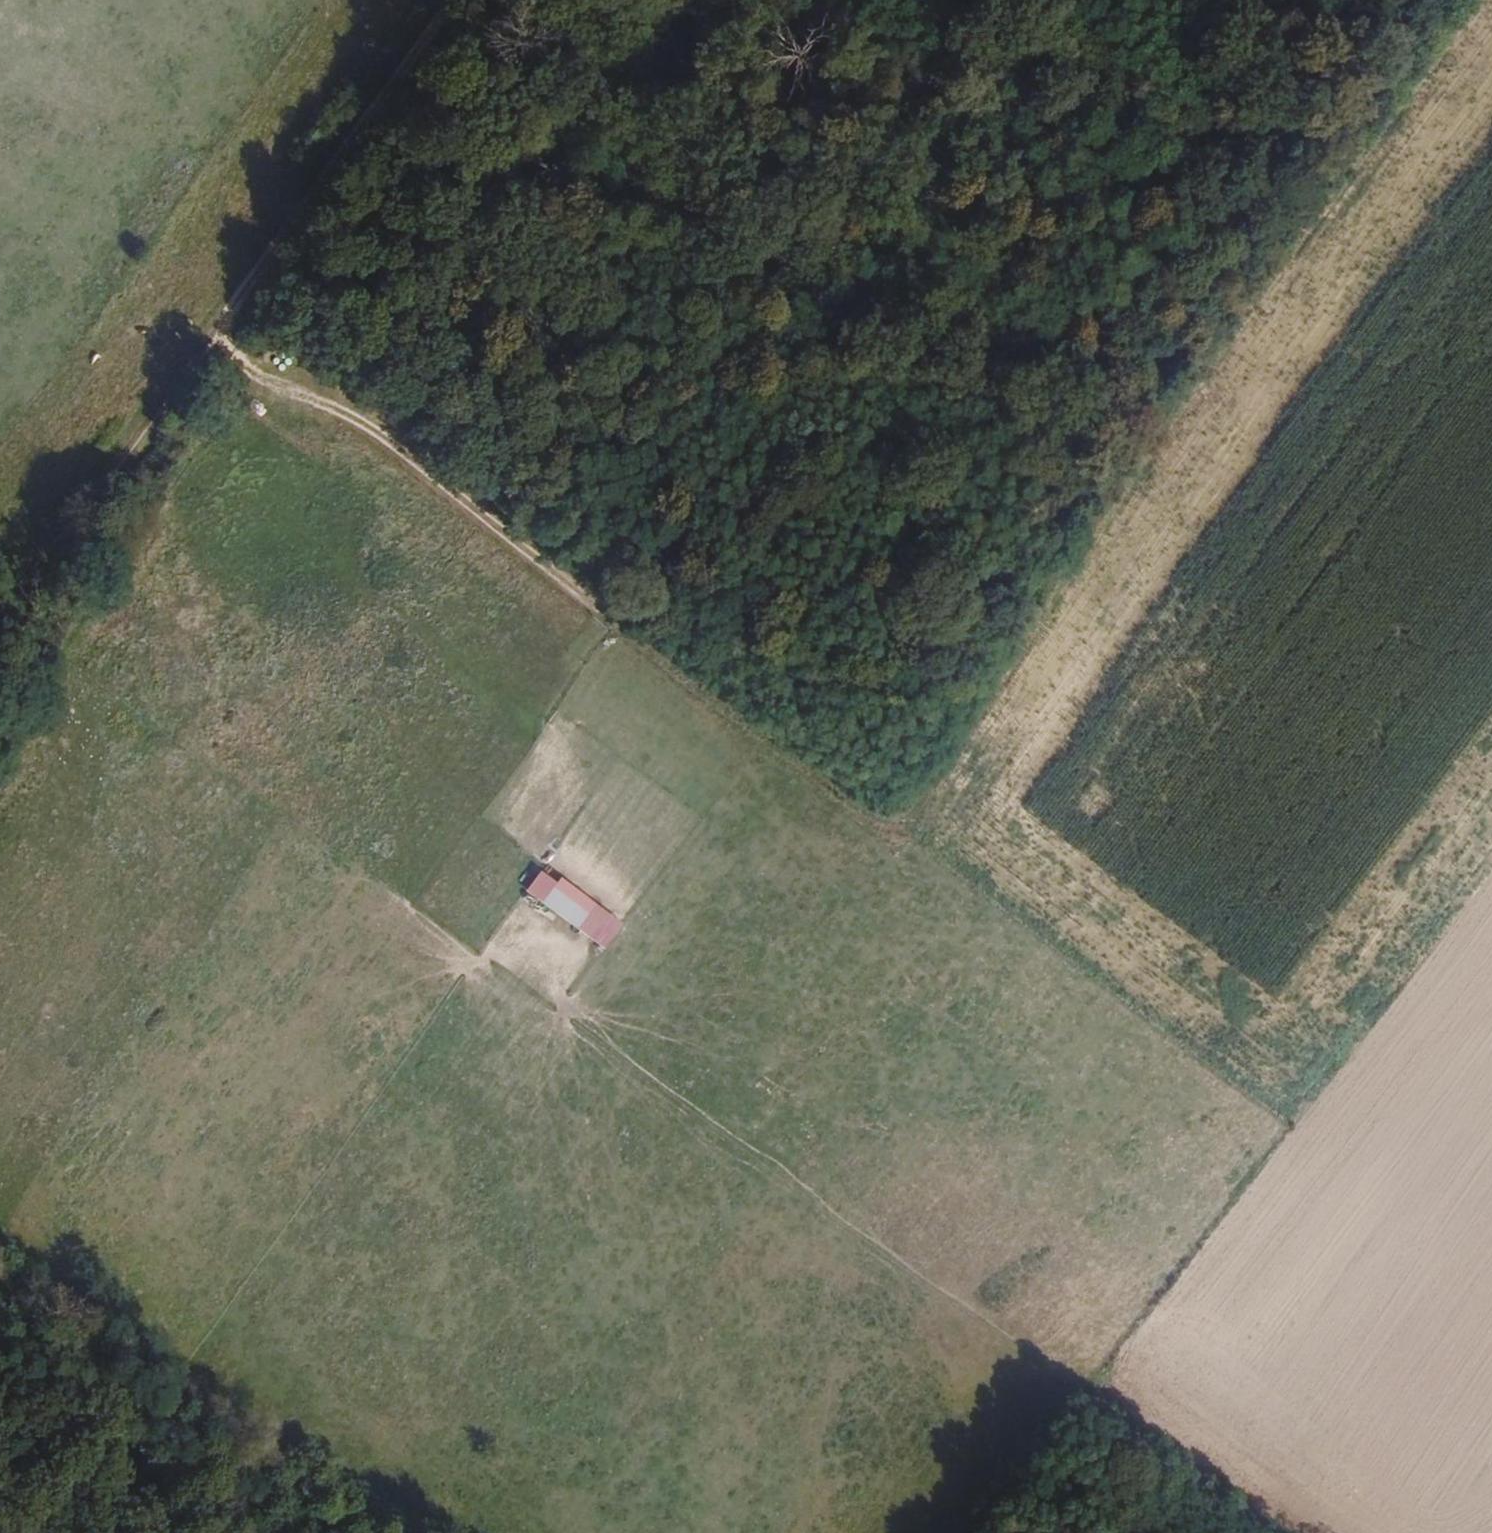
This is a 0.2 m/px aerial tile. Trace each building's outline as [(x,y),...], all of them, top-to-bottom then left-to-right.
[(540,868),(526,889),(546,902),(560,881),(540,868)]
